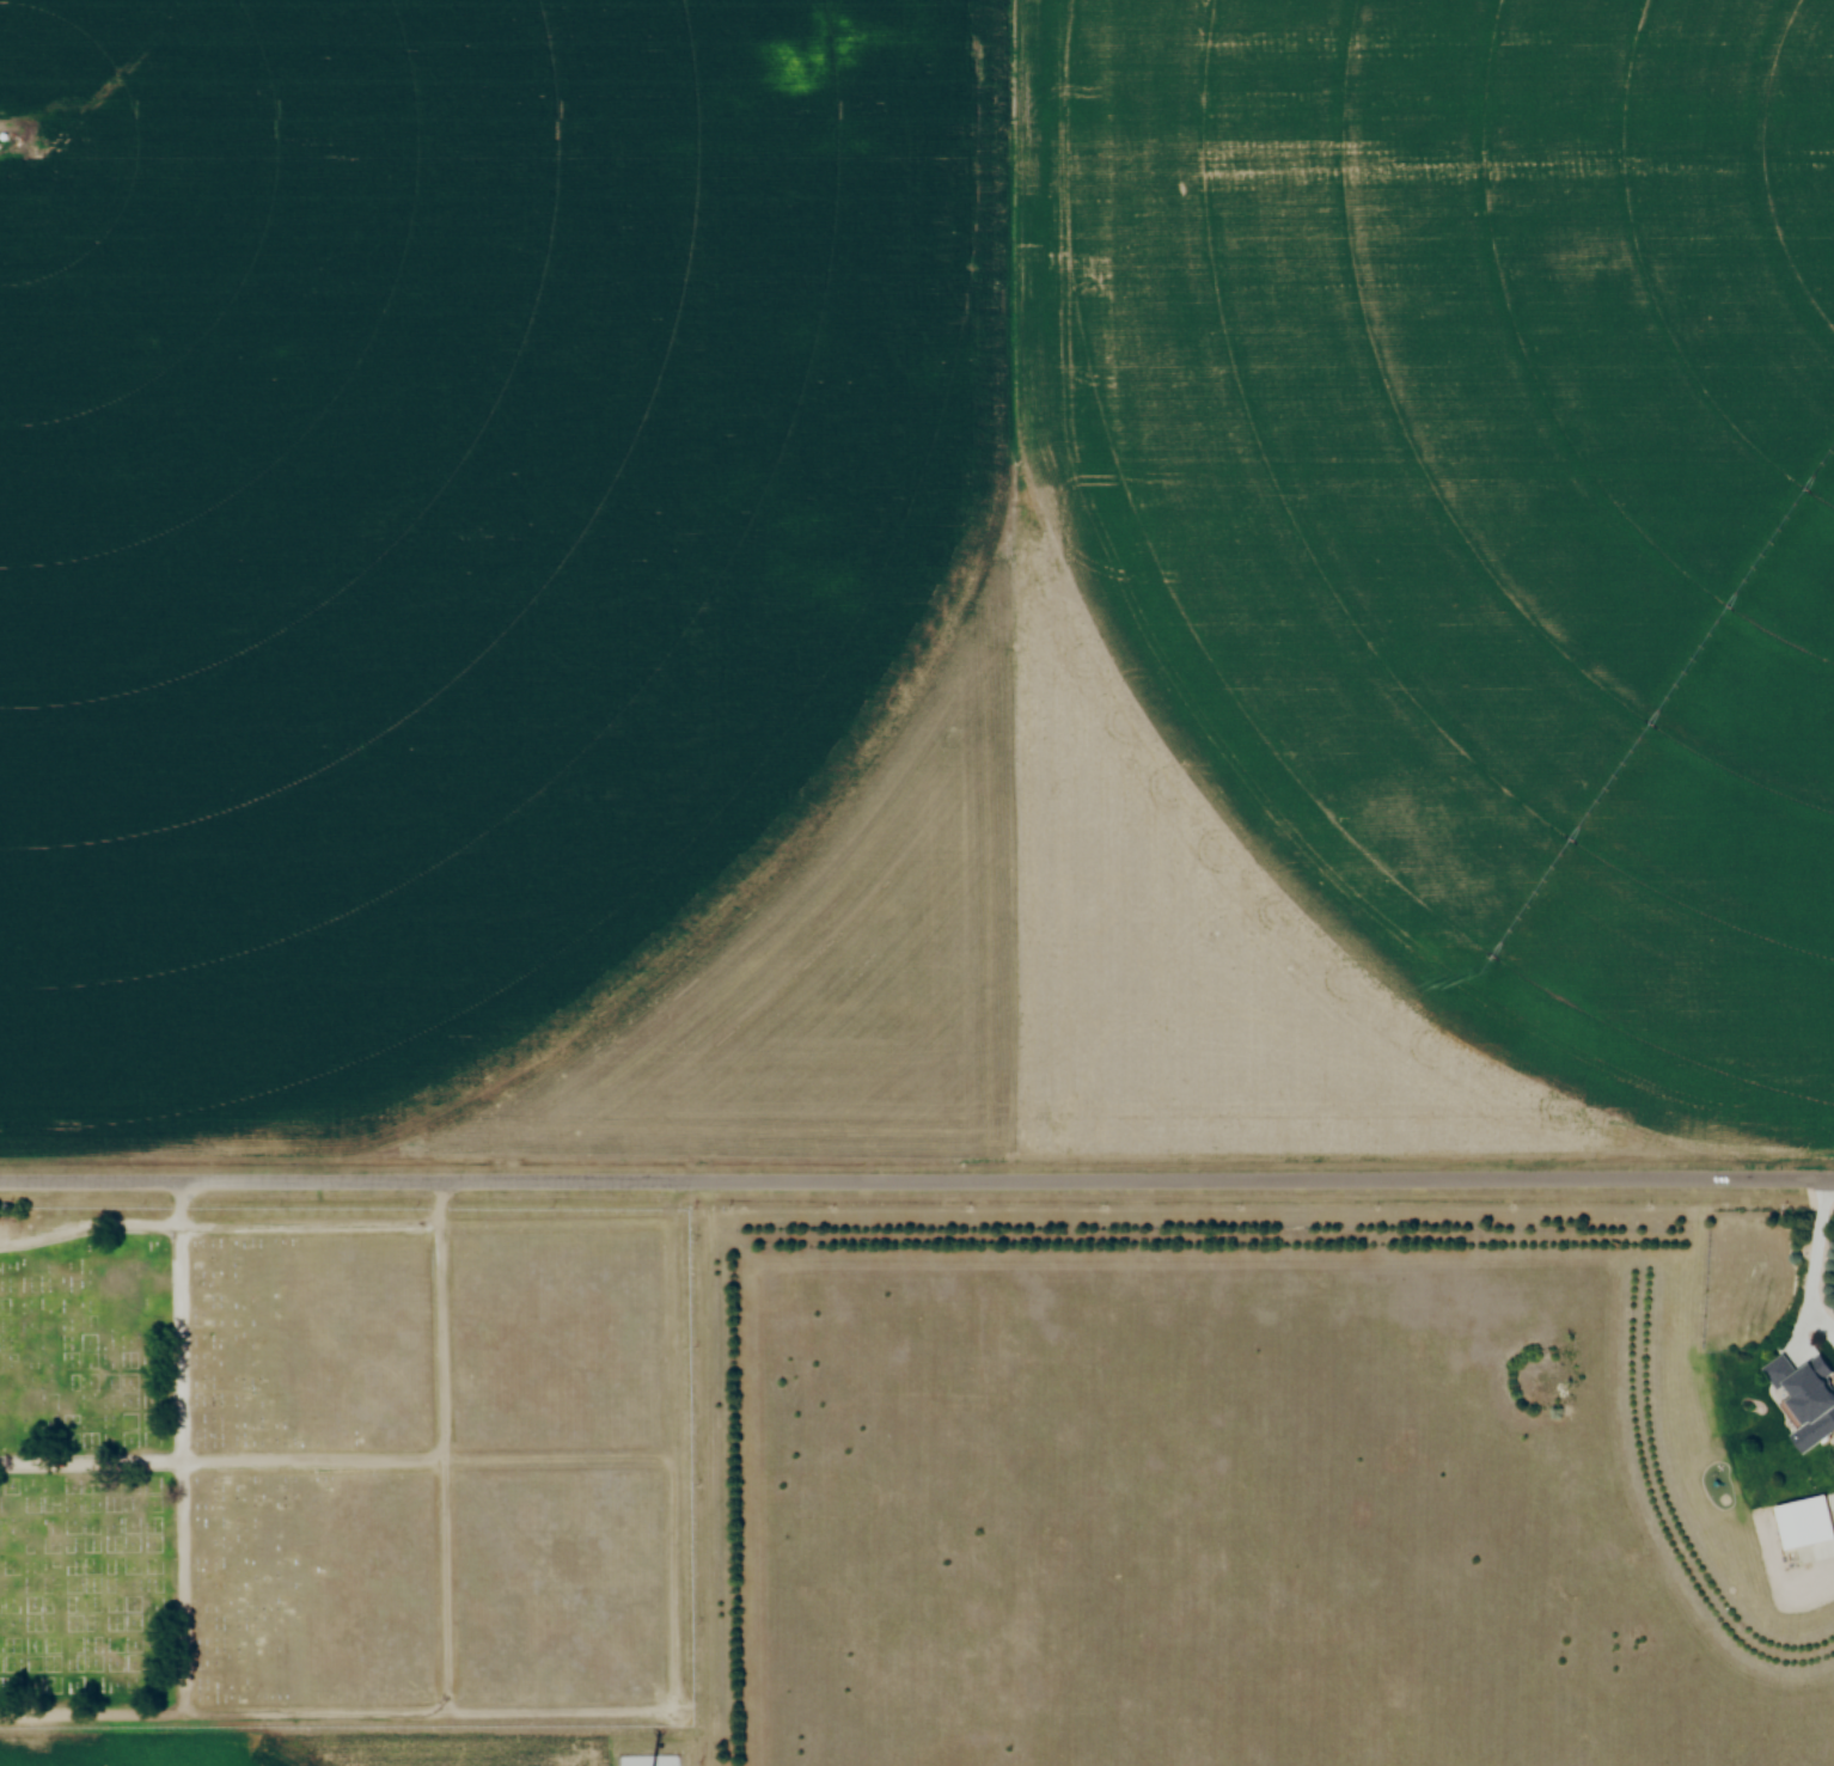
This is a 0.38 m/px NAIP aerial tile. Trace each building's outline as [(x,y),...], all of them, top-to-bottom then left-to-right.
[(1784,1437),(1797,1455),(1833,1429),(1833,1401),(1819,1379),(1825,1374),(1813,1356),(1774,1383),(1802,1425),(1784,1437)] [(1769,1507),(1778,1552),(1833,1541),(1833,1537),(1826,1496),(1769,1507)]
